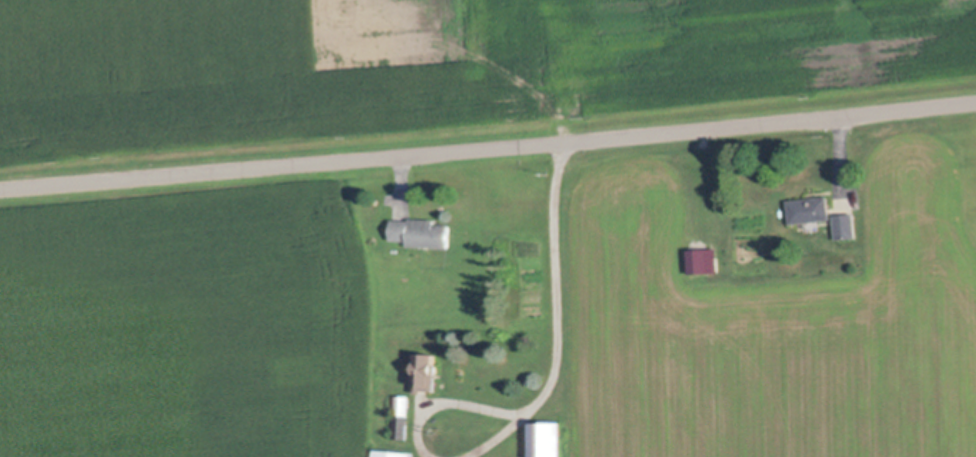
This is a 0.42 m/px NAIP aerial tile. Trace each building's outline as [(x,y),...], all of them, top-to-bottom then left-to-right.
[(833,216),(793,221),(790,198),(830,193),(833,216)] [(858,236),(838,238),(836,213),(856,211),(858,236)] [(437,219),(436,223),(451,224),(450,246),(410,244),(410,239),(393,238),(394,219),(412,220),(412,217),(437,219)] [(720,271),(708,272),(707,256),(719,255),(720,271)] [(438,351),(437,389),(425,388),(425,392),(418,391),(420,350),(438,351)] [(411,395),(409,438),(395,438),(396,414),(397,414),(398,395),(411,395)] [(564,421),(565,456),(534,456),(533,422),(564,421)]
